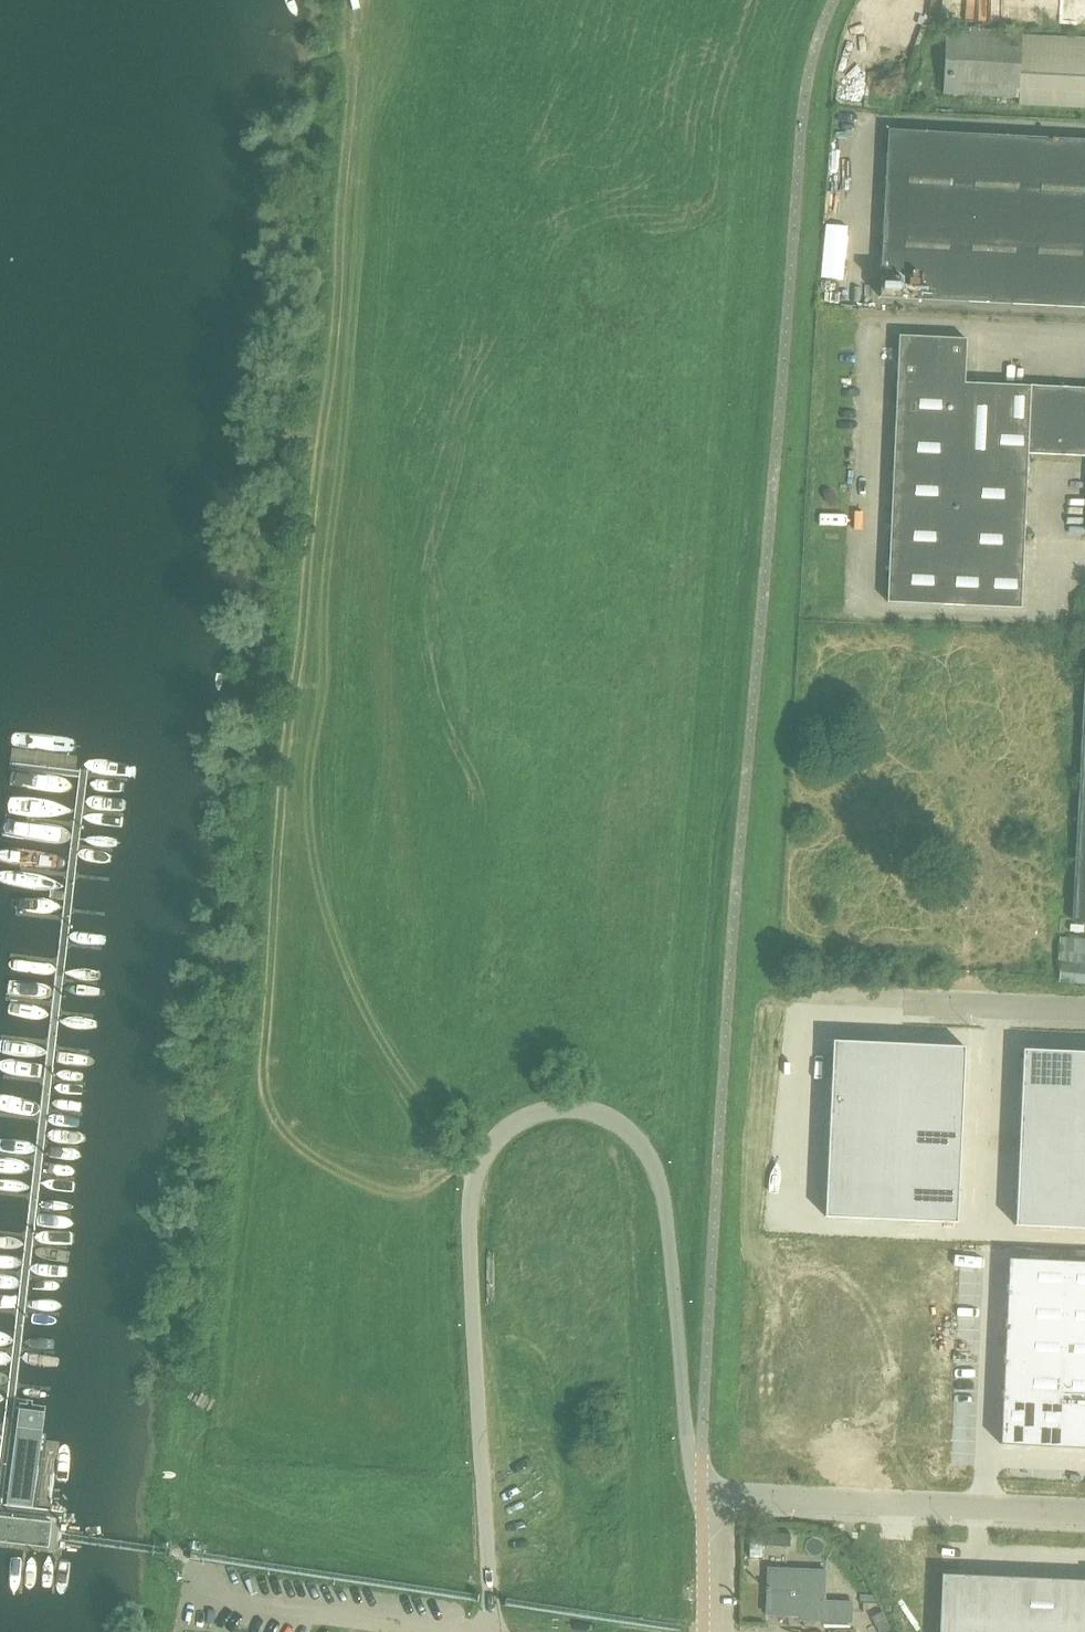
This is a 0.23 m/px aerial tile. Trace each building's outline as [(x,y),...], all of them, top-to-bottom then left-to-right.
[(1022,35),(1022,30),(952,29),(951,48),(1025,48),(1024,101),(1084,101),(1084,35),(1022,35)] [(1022,93),(1023,50),(948,50),(948,79),(961,79),(961,93),(1022,93)] [(889,128),(880,296),(1084,307),(1084,138),(889,128)] [(966,382),(968,338),(900,335),(889,601),(1022,607),(1029,453),(1084,455),(1084,387),(966,382)] [(1062,874),(1059,919),(1084,920),(1084,663),(1075,875),(1062,874)] [(1061,962),(1059,982),(1084,984),(1084,937),(1061,936),(1059,962),(1061,962)] [(831,1040),(824,1217),(957,1222),(963,1045),(831,1040)] [(1014,1225),(1084,1228),(1084,1051),(1022,1048),(1014,1225)] [(999,1445),(1084,1449),(1084,1260),(1008,1256),(999,1445)] [(45,1407),(20,1403),(7,1495),(33,1499),(45,1407)] [(0,1516),(0,1542),(49,1547),(52,1521),(0,1516)] [(768,1568),(767,1591),(766,1591),(765,1597),(767,1597),(766,1619),(823,1621),(825,1570),(768,1568)] [(942,1631),(1084,1631),(1084,1580),(945,1573),(942,1631)]
